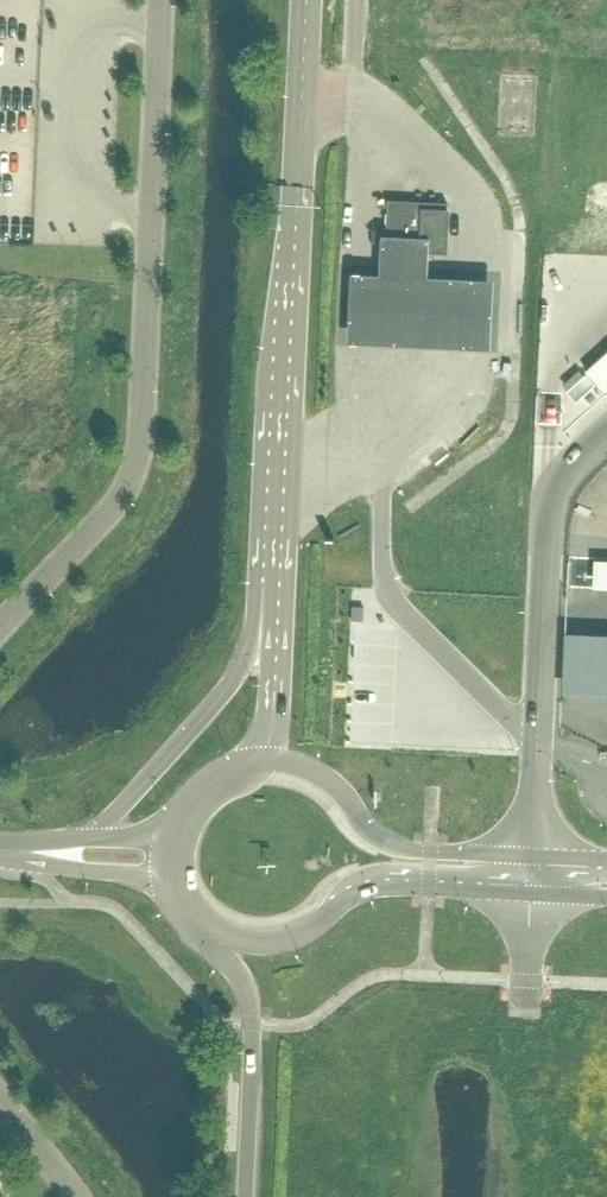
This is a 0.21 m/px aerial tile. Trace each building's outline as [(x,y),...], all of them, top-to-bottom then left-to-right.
[(447,213),(447,202),(388,199),(386,237),(386,247),(445,249),(447,213)] [(370,274),(352,273),(350,343),(367,344),(472,349),(496,350),(499,281),(474,280),(432,279),(433,239),(385,237),(383,274),(370,274)]
